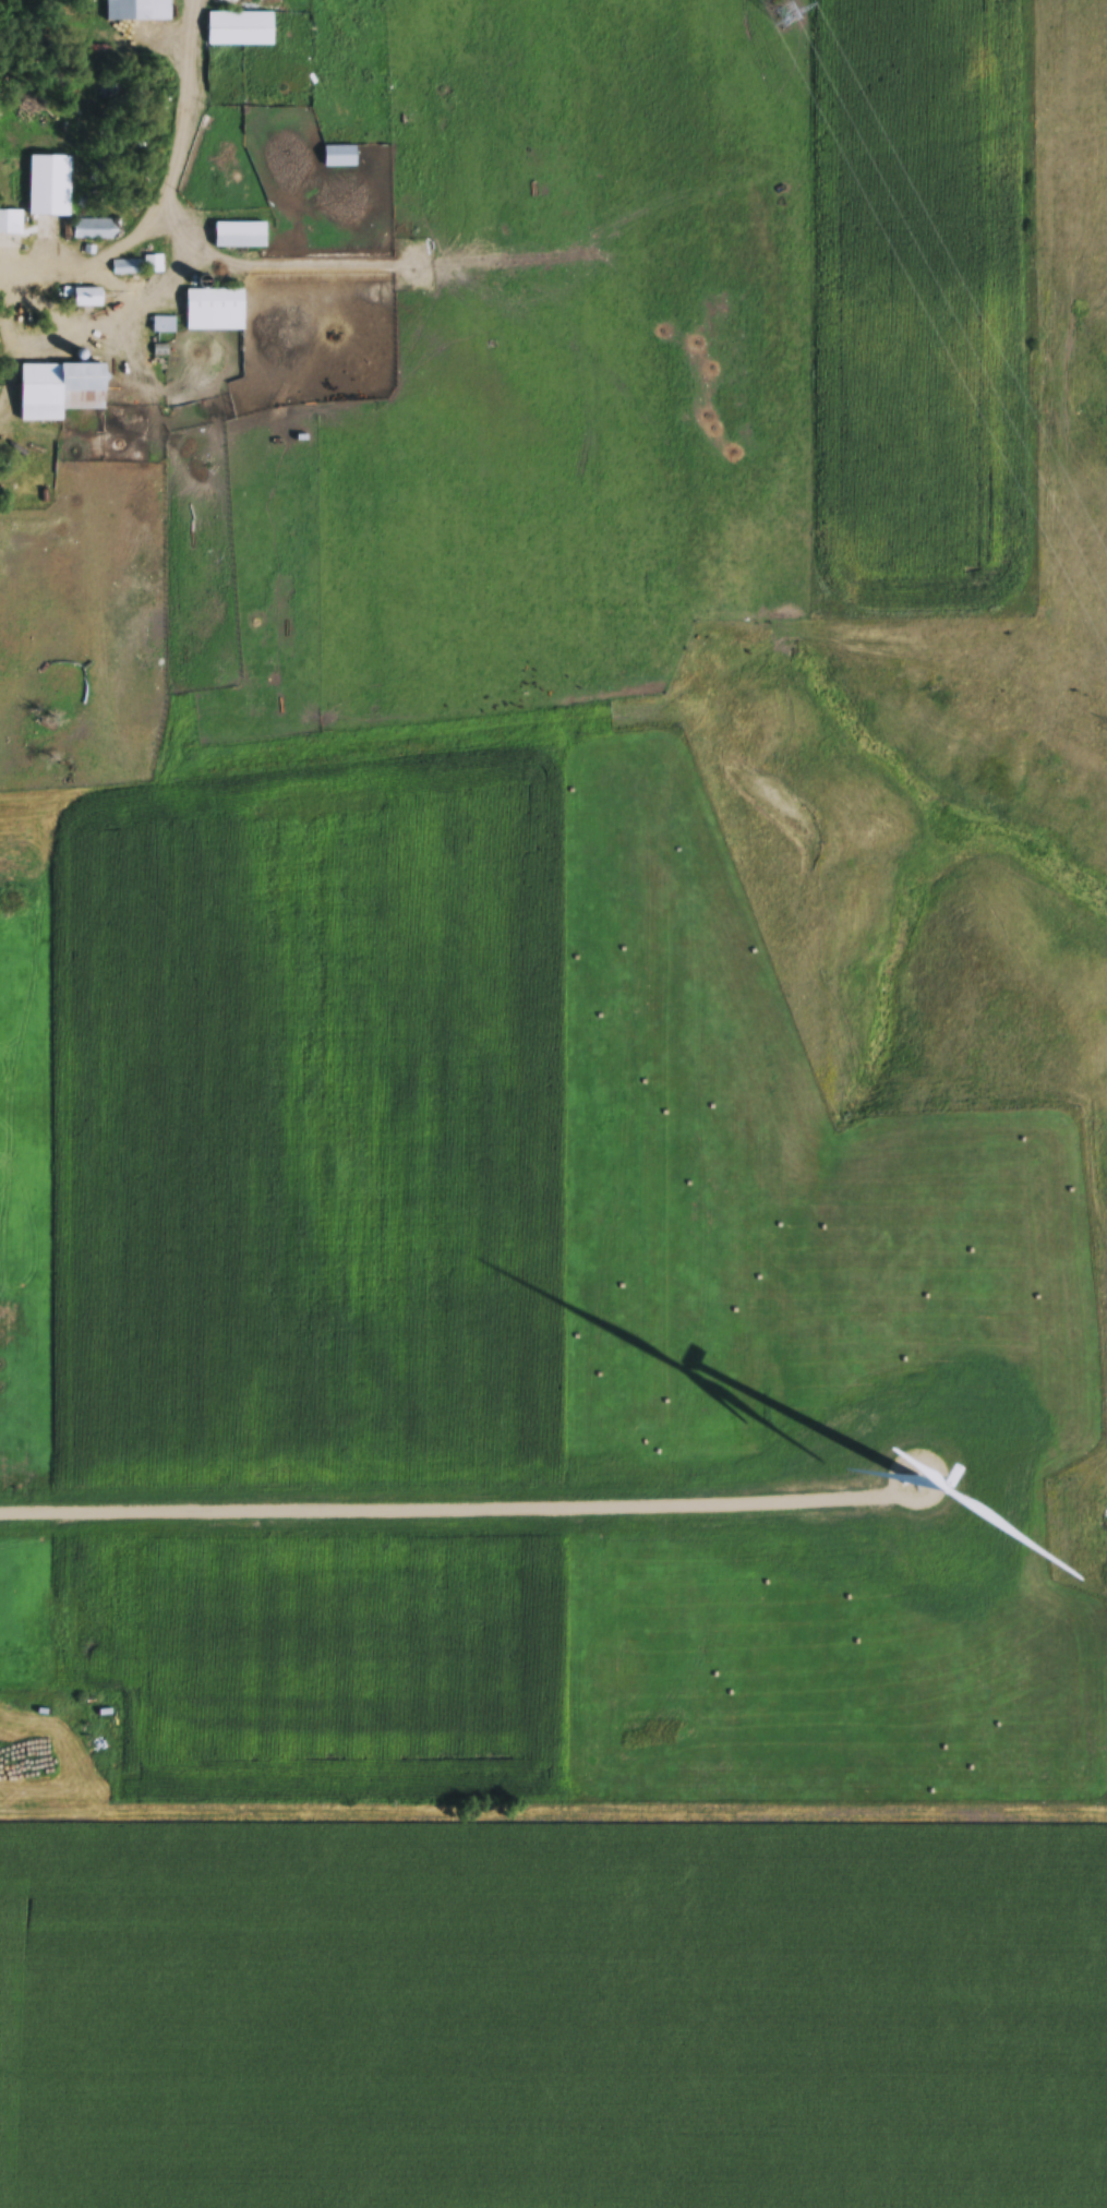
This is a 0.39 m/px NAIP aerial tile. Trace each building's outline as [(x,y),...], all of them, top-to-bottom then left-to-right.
[(107,23),(171,23),(171,0),(107,0),(107,23)] [(274,15),(208,15),(208,48),(274,48),(274,15)] [(323,170),(357,170),(357,149),(323,149),(323,170)] [(71,160),(32,159),(31,218),(71,219),(71,160)] [(9,238),(10,222),(20,222),(21,214),(0,214),(0,238),(9,238)] [(267,226),(214,226),(214,250),(267,250),(267,226)] [(103,292),(75,292),(75,309),(103,309),(103,292)] [(186,292),(186,333),(245,333),(244,292),(186,292)] [(174,320),(153,320),(153,334),(174,334),(174,320)] [(63,424),(63,413),(107,413),(107,368),(21,368),(21,424),(63,424)]
